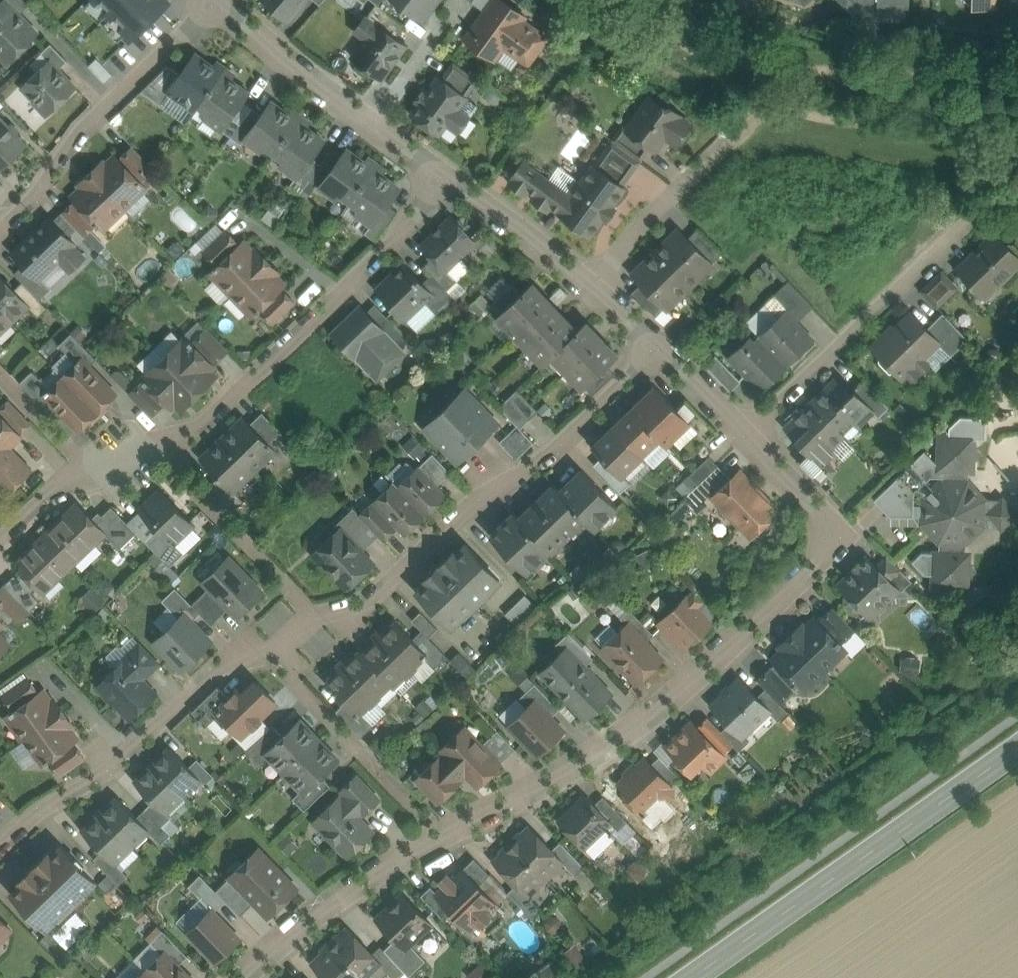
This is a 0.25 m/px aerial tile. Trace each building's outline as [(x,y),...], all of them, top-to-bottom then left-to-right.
[(6,0),(4,0),(1,2),(0,3),(0,55),(7,62),(20,49),(17,46),(34,30),(19,14),(6,0)] [(25,0),(6,0),(19,14),(29,4),(25,0)] [(119,42),(166,0),(83,0),(119,42)] [(287,20),(305,0),(265,0),(287,20)] [(376,4),(389,13),(397,1),(396,0),(371,0),(376,4)] [(397,1),(423,20),(438,0),(396,0),(397,1)] [(485,11),(465,38),(494,60),(503,47),(528,65),(548,38),(523,20),(526,16),(503,0),(493,0),(485,11)] [(471,2),(485,11),(493,0),(472,0),(471,2)] [(877,15),(897,16),(902,12),(902,0),(878,0),(877,15)] [(971,7),(996,8),(996,0),(972,0),(971,7)] [(389,13),(376,4),(365,19),(373,24),(374,23),(395,39),(405,25),(389,13)] [(395,39),(374,23),(373,24),(364,37),(366,38),(352,57),(362,64),(361,66),(370,73),(372,71),(381,78),(405,46),(395,39)] [(67,61),(50,44),(41,53),(49,62),(50,61),(58,69),(67,61)] [(214,67),(203,59),(199,64),(192,59),(181,75),(169,91),(170,92),(195,110),(225,69),(218,63),(214,67)] [(49,62),(23,87),(35,100),(33,102),(46,115),(75,87),(58,69),(50,61),(49,62)] [(478,80),(453,62),(441,78),(466,96),(478,80)] [(168,66),(142,91),(160,104),(170,92),(169,91),(181,75),(168,66)] [(233,74),(225,69),(195,110),(221,129),(231,117),(245,97),(238,92),(241,87),(230,79),(233,74)] [(441,78),(438,76),(425,94),(422,92),(416,100),(419,103),(411,114),(439,135),(439,134),(437,133),(445,122),(459,133),(470,117),(458,109),(467,97),(466,96),(441,78)] [(658,104),(649,117),(641,111),(627,129),(626,130),(650,147),(652,148),(657,147),(665,136),(676,144),(690,125),(679,117),(680,116),(669,108),(665,108),(658,104)] [(241,124),(231,137),(242,144),(245,140),(244,139),(262,114),(252,107),(241,124)] [(275,112),(268,107),(262,114),(244,139),(245,140),(271,158),(301,116),(293,110),(290,115),(278,107),(275,112)] [(309,122),(301,116),(271,158),(296,177),(297,177),(312,157),(320,145),(313,140),(317,135),(305,127),(309,122)] [(241,124),(231,117),(221,129),(231,137),(241,124)] [(25,144),(0,118),(0,168),(25,144)] [(650,147),(626,130),(627,129),(622,125),(612,140),(641,161),(650,147)] [(641,161),(612,140),(593,165),(622,186),(641,161)] [(158,173),(133,146),(119,159),(144,186),(158,173)] [(321,164),(310,179),(320,187),(341,158),(331,150),(321,164)] [(365,163),(354,155),(350,160),(343,154),(341,158),(320,187),(346,206),(377,164),(369,158),(365,163)] [(119,159),(116,157),(100,172),(96,168),(91,173),(124,207),(145,187),(144,186),(119,159)] [(312,157),(297,177),(296,177),(290,185),(300,193),(310,179),(321,164),(312,157)] [(563,190),(523,161),(512,177),(513,178),(509,183),(513,186),(514,188),(518,191),(520,191),(524,194),(528,189),(535,194),(532,199),(536,202),(536,205),(540,208),(543,208),(547,211),(551,206),(563,190)] [(385,170),(377,164),(346,206),(372,224),(373,225),(387,205),(396,193),(389,187),(392,183),(381,175),(385,170)] [(593,165),(581,182),(578,180),(568,193),(563,190),(551,206),(559,212),(558,213),(563,216),(563,219),(568,222),(571,222),(578,227),(578,230),(582,233),(586,232),(590,236),(603,219),(613,206),(613,205),(625,188),(622,186),(593,165)] [(124,207),(91,173),(86,178),(90,182),(74,197),(77,200),(99,224),(103,228),(124,207)] [(99,224),(77,200),(62,213),(83,235),(96,223),(98,225),(99,224)] [(387,205),(373,225),(372,224),(365,233),(376,241),(397,212),(387,205)] [(83,235),(62,213),(54,222),(75,243),(83,235)] [(455,220),(451,216),(421,245),(433,257),(445,270),(446,269),(475,241),(464,229),(465,226),(458,219),(455,220)] [(49,217),(13,252),(25,264),(39,278),(40,278),(50,289),(73,267),(75,267),(81,262),(81,259),(84,257),(73,246),(75,244),(75,243),(54,222),(49,217)] [(688,238),(679,229),(655,251),(690,287),(713,265),(708,259),(688,238)] [(721,253),(697,229),(688,238),(708,259),(715,259),(721,253)] [(226,231),(205,252),(214,261),(235,240),(226,231)] [(974,254),(977,257),(961,273),(971,283),(971,290),(977,296),(983,296),(989,291),(989,287),(992,285),(993,286),(1000,285),(1012,273),(1013,268),(1017,263),(1017,247),(1014,243),(1008,243),(1006,245),(995,234),(974,254)] [(240,245),(235,240),(214,261),(217,265),(215,267),(216,268),(212,272),(232,293),(267,260),(262,255),(258,258),(243,242),(240,245)] [(690,287),(655,251),(633,274),(641,283),(661,304),(667,309),(690,287)] [(445,270),(433,257),(424,265),(432,274),(447,289),(456,280),(446,269),(445,270)] [(267,260),(232,293),(253,314),(256,310),(257,312),(260,309),(263,313),(285,292),(280,288),(283,285),(268,269),(272,265),(267,260)] [(39,278),(25,264),(15,273),(23,282),(39,299),(50,289),(40,278),(39,278)] [(422,283),(404,264),(378,289),(417,330),(436,313),(424,300),(431,293),(422,283)] [(941,271),(921,291),(937,307),(957,288),(941,271)] [(447,289),(432,274),(422,283),(431,293),(424,300),(436,313),(438,315),(455,298),(447,289)] [(0,275),(0,310),(10,321),(27,305),(28,304),(14,290),(0,275)] [(789,280),(764,303),(778,318),(785,311),(796,322),(813,306),(789,280)] [(39,299),(23,282),(14,290),(28,304),(27,305),(38,317),(48,308),(39,299)] [(499,314),(514,331),(548,299),(547,298),(546,300),(540,294),(540,291),(532,283),(521,293),(499,314)] [(661,304),(641,283),(631,294),(657,316),(662,311),(662,304),(661,304)] [(513,284),(491,305),(499,314),(521,293),(513,284)] [(285,292),(263,313),(272,323),(294,302),(285,292)] [(483,296),(472,305),(479,313),(490,304),(483,296)] [(548,299),(514,331),(529,347),(563,314),(562,314),(561,315),(555,309),(555,307),(548,299)] [(377,323),(361,306),(333,332),(370,371),(382,359),(390,366),(405,352),(402,349),(377,323)] [(0,310),(0,331),(10,321),(0,310)] [(796,322),(785,311),(778,318),(759,336),(787,365),(813,340),(796,322)] [(968,339),(943,313),(926,330),(938,343),(951,356),(968,339)] [(563,314),(529,347),(544,362),(586,322),(576,331),(570,325),(570,322),(563,314)] [(926,330),(910,314),(886,336),(883,333),(871,345),(887,361),(885,363),(885,366),(890,372),(894,372),(896,370),(903,377),(906,375),(912,382),(916,382),(921,377),(921,373),(922,372),(925,372),(930,368),(930,364),(924,357),(938,343),(926,330)] [(411,341),(386,315),(377,323),(402,349),(411,341)] [(586,322),(544,362),(545,363),(554,355),(568,370),(601,338),(601,337),(600,339),(594,333),(594,330),(586,322)] [(227,351),(206,329),(193,342),(191,339),(189,341),(212,365),(227,351)] [(97,359),(72,333),(59,345),(77,363),(81,360),(88,367),(97,359)] [(787,365),(759,336),(748,346),(740,346),(729,356),(761,390),(787,365)] [(189,341),(187,338),(182,343),(181,341),(164,357),(198,392),(209,381),(202,375),(212,365),(189,341)] [(601,338),(568,370),(584,386),(606,365),(616,356),(609,348),(609,346),(601,338)] [(740,381),(716,355),(705,365),(730,391),(740,381)] [(198,392),(164,357),(148,373),(149,374),(145,379),(166,401),(170,405),(180,396),(187,403),(198,392)] [(88,367),(81,360),(77,363),(64,376),(100,414),(105,410),(102,407),(115,395),(88,367)] [(606,365),(584,386),(593,394),(614,374),(606,365)] [(50,389),(32,370),(20,383),(45,408),(53,400),(46,393),(50,389)] [(491,382),(484,375),(477,381),(483,389),(491,382)] [(100,414),(64,376),(50,389),(46,393),(53,400),(80,428),(93,416),(95,419),(100,414)] [(166,401),(145,379),(131,393),(152,415),(166,401)] [(835,379),(812,402),(838,429),(850,417),(859,425),(873,412),(874,411),(854,391),(850,394),(835,379)] [(889,407),(864,381),(854,391),(874,411),(873,412),(878,417),(889,407)] [(676,407),(655,386),(632,409),(659,438),(666,445),(690,422),(676,407)] [(445,408),(477,443),(497,424),(498,423),(465,388),(464,389),(464,390),(445,408)] [(538,411),(517,389),(508,398),(529,419),(538,411)] [(529,419),(508,398),(499,407),(517,425),(520,428),(529,419)] [(717,432),(685,399),(676,407),(690,422),(708,441),(717,432)] [(9,401),(0,409),(0,410),(0,411),(0,415),(17,433),(19,431),(20,432),(30,423),(9,401)] [(838,429),(812,402),(786,427),(808,451),(822,465),(826,461),(835,452),(830,448),(843,435),(838,429)] [(477,443),(445,408),(426,427),(425,426),(425,427),(458,462),(459,461),(458,461),(477,443)] [(659,438),(632,409),(614,425),(642,454),(659,438)] [(287,437),(262,412),(250,424),(274,450),(287,437)] [(1,490),(3,490),(6,493),(30,470),(9,447),(20,436),(17,433),(0,415),(0,489),(1,490)] [(250,424),(244,418),(223,438),(253,470),(274,450),(250,424)] [(520,428),(517,425),(499,442),(516,459),(534,443),(520,428)] [(642,454),(614,425),(593,446),(603,456),(622,476),(623,475),(643,455),(642,454)] [(401,445),(416,457),(425,446),(411,434),(401,445)] [(973,438),(941,436),(939,469),(938,469),(939,469),(943,469),(942,482),(924,498),(924,499),(924,506),(919,506),(919,515),(923,515),(923,522),(923,523),(923,524),(939,541),(939,553),(935,553),(935,554),(933,586),(934,587),(934,586),(966,588),(967,588),(967,577),(973,572),(968,566),(968,555),(964,554),(965,542),(983,526),(1001,527),(1014,515),(1002,502),(984,501),(968,482),(968,471),(972,471),(973,470),(972,470),(973,460),(978,454),(973,448),(974,438),(973,437),(973,438)] [(253,470),(223,438),(202,458),(219,476),(232,490),(233,489),(253,470)] [(826,461),(822,465),(808,451),(798,460),(820,483),(834,470),(826,461)] [(451,472),(432,453),(418,467),(436,486),(451,472)] [(622,476),(603,456),(594,464),(621,492),(630,483),(623,475),(622,476)] [(709,456),(689,475),(697,484),(717,465),(709,456)] [(436,486),(418,467),(415,469),(408,462),(404,466),(401,463),(388,476),(394,482),(424,514),(444,494),(436,486)] [(697,484),(691,490),(706,505),(714,497),(714,496),(731,479),(717,465),(697,484)] [(617,506),(583,469),(560,491),(560,492),(585,518),(584,518),(594,528),(617,506)] [(777,510),(739,471),(731,479),(714,496),(714,497),(726,509),(726,513),(741,528),(744,528),(751,535),(754,532),(756,535),(762,535),(769,528),(769,522),(767,520),(777,510)] [(232,490),(219,476),(208,486),(233,512),(244,501),(233,489),(232,490)] [(394,482),(374,501),(397,526),(404,533),(424,514),(394,482)] [(585,518),(560,492),(560,491),(554,485),(537,502),(567,534),(584,518),(585,518)] [(192,524),(160,490),(140,509),(158,527),(173,543),(174,543),(192,524)] [(397,526),(374,501),(359,515),(378,535),(383,540),(397,526)] [(567,534),(537,502),(520,519),(519,519),(549,549),(548,550),(550,552),(567,534)] [(77,503),(45,534),(73,563),(104,533),(112,525),(102,515),(99,512),(92,518),(77,503)] [(137,532),(112,506),(102,515),(112,525),(104,533),(119,549),(137,532)] [(359,515),(353,508),(335,525),(339,529),(340,528),(362,551),(378,535),(359,515)] [(549,549),(519,519),(520,519),(514,513),(491,536),(526,572),(548,550),(549,549)] [(173,543),(158,527),(145,540),(157,553),(163,559),(169,566),(183,553),(174,543),(173,543)] [(339,529),(314,553),(347,588),(373,563),(362,551),(340,528),(339,529)] [(45,534),(16,563),(23,571),(39,587),(43,592),(73,563),(45,534)] [(466,544),(456,554),(454,552),(440,565),(476,603),(500,580),(466,544)] [(163,559),(157,553),(149,560),(156,567),(163,559)] [(912,581),(887,555),(876,566),(899,590),(898,591),(900,593),(912,581)] [(263,591),(229,556),(203,581),(228,607),(237,616),(263,591)] [(867,557),(860,563),(860,562),(852,569),(853,570),(839,583),(849,593),(845,596),(845,603),(852,610),(859,610),(866,603),(873,603),(879,609),(898,591),(899,590),(876,566),(867,557)] [(476,603),(440,565),(426,579),(428,581),(417,591),(451,626),(476,603)] [(39,587),(23,571),(17,577),(15,575),(5,585),(29,611),(39,601),(32,593),(39,587)] [(5,585),(0,589),(0,602),(19,621),(29,611),(5,585)] [(192,604),(175,587),(162,600),(179,618),(184,613),(192,621),(200,613),(192,604)] [(228,607),(209,587),(192,604),(200,613),(211,624),(228,607)] [(705,601),(694,589),(686,598),(696,609),(705,601)] [(686,598),(659,623),(684,649),(711,624),(696,609),(686,598)] [(719,615),(705,601),(696,609),(711,624),(719,615)] [(654,634),(629,608),(620,617),(627,625),(628,625),(645,643),(654,634)] [(854,629),(833,608),(819,622),(839,643),(854,629)] [(437,629),(421,612),(412,620),(422,630),(429,637),(437,629)] [(179,618),(155,641),(182,669),(211,641),(192,621),(184,613),(179,618)] [(816,619),(800,634),(796,630),(791,635),(824,670),(845,649),(839,643),(819,622),(816,619)] [(413,638),(396,621),(384,633),(380,628),(375,633),(410,669),(423,657),(427,653),(413,638)] [(645,643),(628,625),(627,625),(619,633),(610,624),(595,638),(616,659),(616,664),(621,669),(626,670),(637,682),(661,659),(645,643)] [(422,630),(413,638),(427,653),(423,657),(434,668),(447,656),(429,637),(422,630)] [(593,658),(568,632),(555,645),(562,652),(567,647),(585,666),(593,658)] [(410,669),(375,633),(370,638),(374,642),(363,653),(362,654),(390,682),(390,683),(392,686),(393,685),(401,694),(418,678),(410,669)] [(9,644),(0,634),(0,653),(9,644)] [(824,670),(791,635),(785,640),(789,644),(773,660),(797,684),(803,690),(824,670)] [(140,645),(116,668),(111,668),(104,675),(104,680),(99,684),(104,690),(104,695),(111,702),(116,702),(131,717),(155,694),(140,678),(157,662),(140,645)] [(585,666),(567,647),(562,652),(548,665),(565,682),(557,689),(585,719),(611,694),(585,666)] [(390,682),(362,654),(363,653),(360,650),(348,662),(344,658),(339,662),(373,698),(390,683),(390,682)] [(476,669),(459,652),(451,660),(467,677),(476,669)] [(373,698),(339,662),(334,667),(338,672),(326,683),(344,703),(356,715),(360,711),(373,725),(386,712),(373,698)] [(776,663),(758,680),(779,702),(797,684),(776,663)] [(27,677),(3,695),(13,709),(11,711),(11,712),(39,693),(27,677)] [(757,697),(740,679),(712,705),(729,723),(742,736),(743,736),(769,711),(769,710),(757,697)] [(535,683),(518,699),(527,708),(535,700),(551,717),(559,709),(535,683)] [(245,697),(241,692),(235,692),(229,698),(216,710),(219,713),(238,732),(248,723),(253,728),(262,719),(260,716),(276,701),(258,684),(245,697)] [(218,686),(192,711),(206,726),(219,713),(216,710),(229,698),(218,686)] [(788,712),(766,689),(757,697),(769,710),(769,711),(778,721),(788,712)] [(11,712),(7,715),(24,739),(63,712),(59,706),(55,709),(42,691),(39,693),(11,712)] [(551,717),(535,700),(527,708),(509,725),(538,756),(564,731),(551,717)] [(360,711),(356,715),(344,703),(336,711),(360,737),(373,725),(360,711)] [(63,712),(24,739),(41,763),(45,760),(73,741),(76,739),(63,721),(67,717),(63,712)] [(721,732),(708,718),(698,728),(723,753),(732,744),(733,744),(721,732)] [(283,736),(265,752),(268,755),(285,772),(319,739),(300,719),(283,736)] [(698,728),(692,722),(666,747),(691,773),(702,762),(710,771),(725,756),(723,753),(698,728)] [(743,736),(742,736),(729,723),(721,732),(733,744),(732,744),(739,751),(748,742),(743,736)] [(273,725),(247,750),(259,763),(268,755),(265,752),(283,736),(273,725)] [(464,726),(441,748),(446,753),(440,759),(438,756),(417,776),(416,778),(430,793),(439,802),(462,781),(460,779),(465,773),(478,787),(501,766),(482,746),(464,726)] [(515,750),(497,731),(482,746),(500,764),(515,750)] [(319,739),(285,772),(301,790),(304,793),(321,776),(339,759),(319,739)] [(73,741),(45,760),(46,762),(49,760),(59,774),(84,757),(73,741)] [(188,767),(170,747),(152,764),(183,796),(200,780),(200,779),(188,767)] [(680,779),(659,757),(651,765),(671,787),(680,779)] [(214,776),(197,759),(188,767),(200,779),(200,780),(204,785),(214,776)] [(651,765),(645,760),(619,785),(628,793),(625,796),(625,802),(633,810),(638,810),(641,807),(645,812),(657,800),(665,800),(671,795),(671,787),(651,765)] [(183,796),(152,764),(135,781),(154,800),(166,812),(183,796)] [(430,793),(416,778),(417,776),(414,773),(404,782),(422,801),(430,793)] [(321,776),(304,793),(301,790),(293,798),(304,810),(330,785),(321,776)] [(378,800),(355,777),(342,789),(348,795),(362,809),(365,812),(378,800)] [(348,795),(341,801),(339,798),(315,821),(347,854),(371,832),(355,816),(362,809),(348,795)] [(137,817),(118,797),(100,814),(131,846),(148,830),(148,829),(137,817)] [(585,797),(559,822),(594,858),(616,838),(614,836),(605,827),(610,823),(593,806),(585,797)] [(628,822),(603,797),(593,806),(610,823),(605,827),(614,836),(628,822)] [(166,812),(154,800),(145,809),(162,826),(171,817),(166,812)] [(162,826),(145,809),(137,817),(148,829),(148,830),(161,844),(170,835),(162,826)] [(131,846),(100,814),(83,831),(102,850),(114,862),(115,862),(131,846)] [(628,822),(614,836),(616,838),(622,845),(636,831),(628,822)] [(551,851),(529,828),(512,845),(546,880),(552,874),(562,874),(567,869),(568,868),(551,851)] [(585,868),(560,843),(551,851),(568,868),(567,869),(575,877),(585,868)] [(95,880),(61,845),(50,855),(48,853),(34,866),(70,904),(95,880)] [(546,880),(512,845),(494,862),(516,885),(533,902),(533,901),(539,896),(539,886),(546,880)] [(297,889),(258,848),(230,876),(254,902),(268,916),(297,889)] [(114,862),(102,850),(93,858),(118,884),(128,875),(115,862),(114,862)] [(490,875),(474,859),(463,870),(478,886),(490,875)] [(70,904),(34,866),(20,880),(23,882),(12,892),(46,927),(70,904)] [(478,886),(463,870),(437,895),(443,901),(453,911),(470,929),(493,907),(494,908),(497,905),(495,904),(484,891),(478,886)] [(215,890),(200,874),(188,886),(211,909),(214,912),(225,901),(215,890)] [(254,902),(230,876),(215,890),(225,901),(240,916),(254,902)] [(502,897),(491,885),(484,891),(495,904),(502,897)] [(533,902),(516,885),(508,893),(512,898),(532,919),(542,910),(533,901),(533,902)] [(437,895),(429,887),(421,895),(434,909),(443,901),(437,895)] [(431,923),(403,894),(377,919),(396,939),(404,948),(409,944),(431,923)] [(453,911),(443,901),(434,909),(444,920),(453,911)] [(214,912),(211,909),(187,932),(198,944),(198,947),(203,952),(206,952),(216,962),(240,939),(214,912)] [(0,918),(0,941),(12,930),(0,918)] [(187,956),(162,930),(150,942),(162,953),(164,951),(179,964),(187,956)] [(348,930),(330,947),(360,977),(369,977),(371,976),(380,976),(386,971),(387,970),(372,954),(348,930)] [(409,944),(404,948),(396,939),(384,950),(405,972),(409,975),(425,960),(409,944)] [(380,946),(372,954),(387,970),(386,971),(393,977),(399,977),(405,972),(384,950),(380,946)] [(330,947),(313,964),(326,977),(360,977),(330,947)] [(164,951),(162,953),(145,970),(153,977),(192,977),(179,964),(164,951)]
